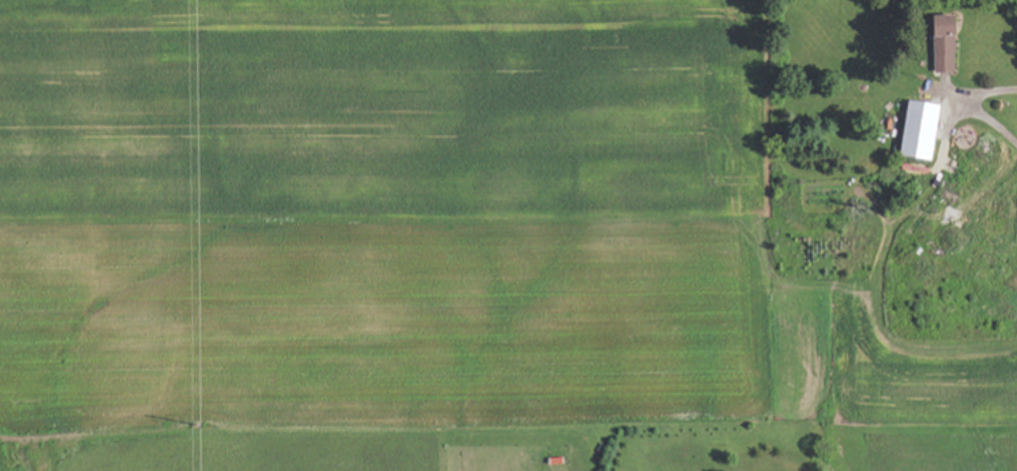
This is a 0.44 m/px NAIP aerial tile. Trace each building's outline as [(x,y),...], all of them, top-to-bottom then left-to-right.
[(950,16),(927,16),(927,73),(950,72),(950,16)]
